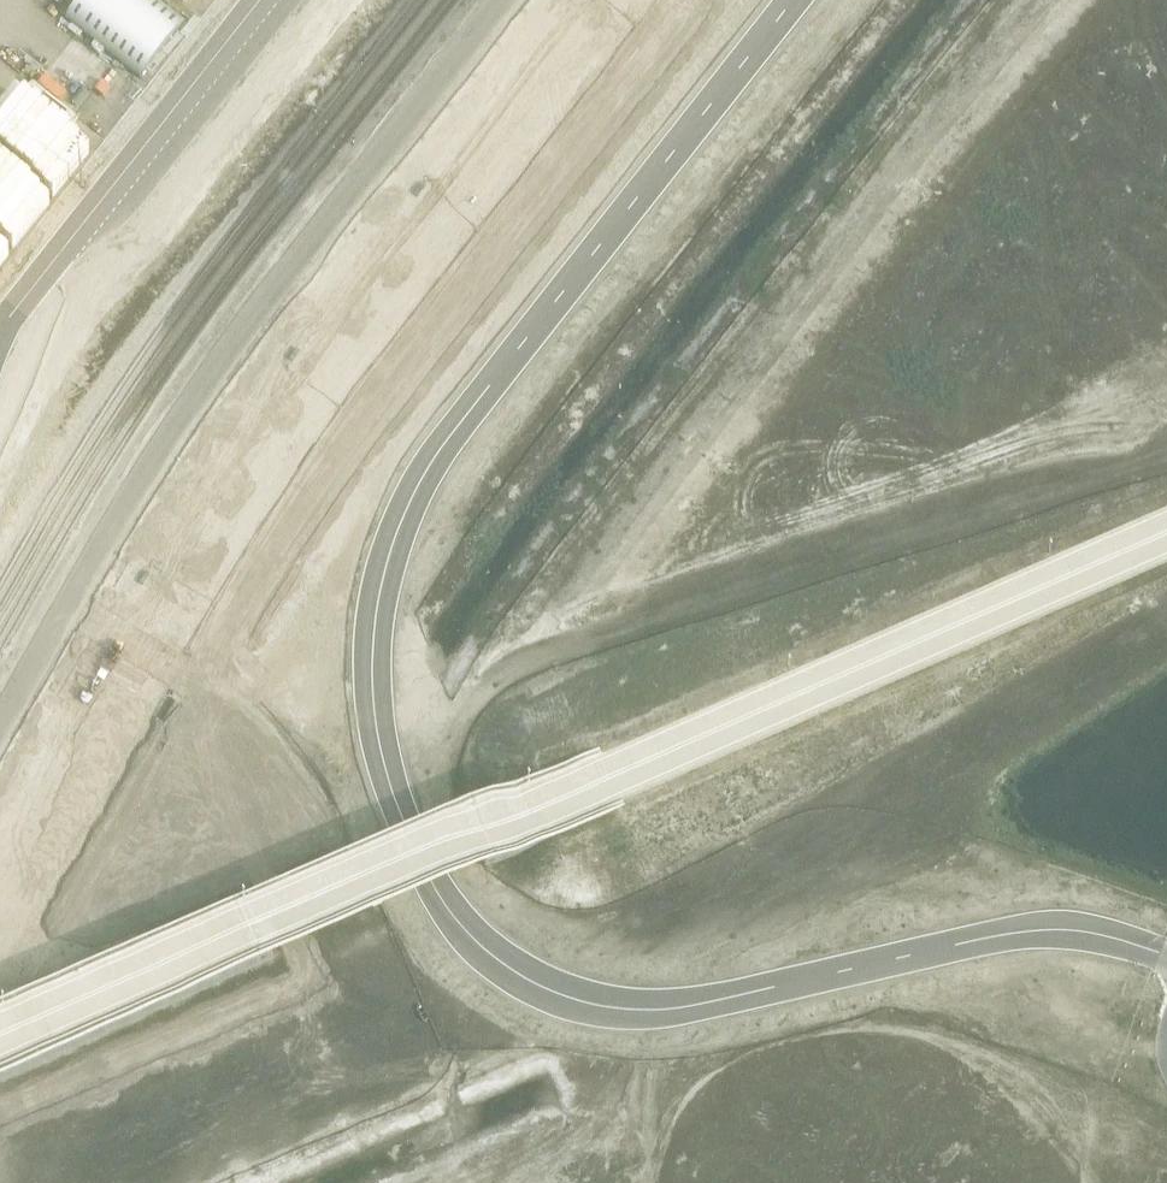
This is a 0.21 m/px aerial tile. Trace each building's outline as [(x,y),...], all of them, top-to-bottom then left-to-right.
[(186,21),(159,0),(80,0),(65,19),(141,78),(186,21)] [(58,196),(95,149),(47,112),(11,159),(58,196)] [(20,247),(55,199),(0,159),(0,232),(20,247)]
